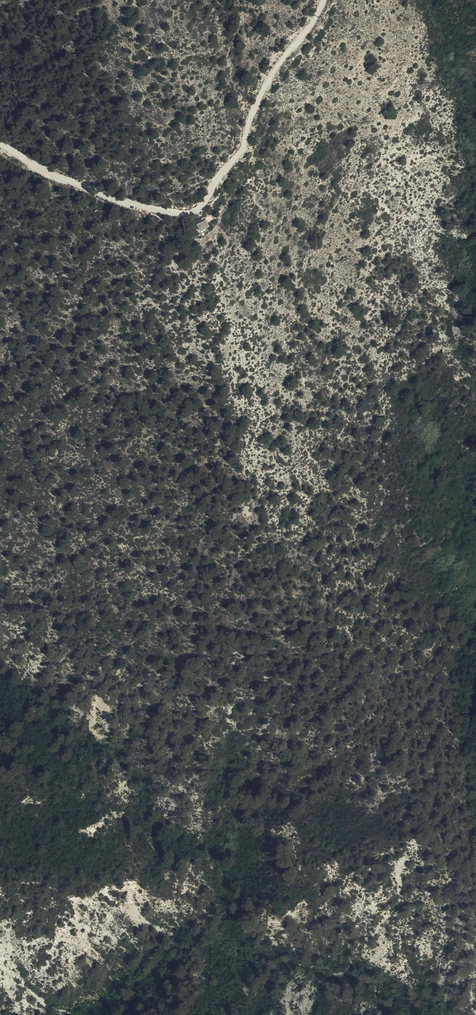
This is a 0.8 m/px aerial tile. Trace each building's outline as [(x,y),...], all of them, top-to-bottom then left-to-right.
[(210,226),(206,219),(196,224),(199,231),(210,226)] [(315,651),(326,643),(322,639),(311,647),(315,651)]
